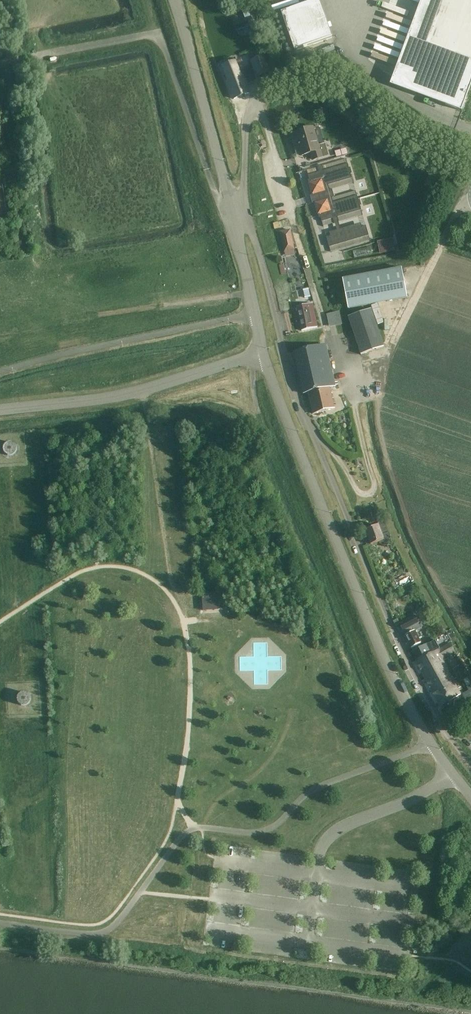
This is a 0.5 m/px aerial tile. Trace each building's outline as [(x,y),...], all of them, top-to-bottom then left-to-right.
[(396,69),(415,76),(409,92),(461,111),(470,84),(470,0),(422,0),(396,69)] [(251,18),(233,24),(236,31),(246,28),(248,35),(256,33),(251,18)] [(268,72),(263,57),(252,62),(257,76),(268,72)] [(244,95),(249,93),(243,78),(241,78),(235,63),(223,67),(230,83),(228,83),(234,99),(238,98),(240,97),(243,96),(245,96),(244,95)] [(312,127),(295,132),(298,141),(299,147),(302,155),(312,152),(314,160),(329,155),(325,143),(318,146),(312,127)] [(344,144),(335,147),(338,158),(348,156),(344,144)] [(319,172),(308,175),(310,182),(308,183),(312,195),(314,203),(318,215),(319,215),(322,222),(333,219),(334,223),(338,222),(339,222),(338,217),(361,210),(360,206),(361,206),(360,200),(358,200),(357,196),(333,203),(332,199),(333,198),(334,197),(332,189),(331,190),(330,189),(329,190),(328,185),(352,179),(351,174),(352,174),(350,168),(349,168),(348,164),(324,171),(322,166),(318,167),(319,172)] [(431,171),(426,186),(433,189),(438,174),(431,171)] [(330,236),(326,237),(330,252),(370,240),(369,235),(366,226),(362,227),(362,226),(361,226),(361,223),(329,232),(330,235),(330,236)] [(294,250),(290,230),(280,232),(284,252),(294,250)] [(393,238),(377,241),(380,254),(395,251),(393,238)] [(372,254),(371,248),(353,251),(354,258),(372,254)] [(407,298),(402,268),(342,279),(348,309),(407,298)] [(312,304),(297,307),(301,331),(317,327),(312,304)] [(371,309),(348,316),(361,354),(384,347),(371,309)] [(303,395),(306,394),(307,393),(313,415),(335,410),(330,388),(336,387),(326,345),(293,352),(303,395)] [(19,456),(19,453),(19,451),(18,448),(16,447),(14,445),(12,445),(9,445),(7,446),(5,448),(4,450),(4,452),(4,455),(5,457),(7,459),(10,460),(12,460),(15,460),(17,458),(19,456)] [(365,531),(365,532),(370,545),(379,542),(379,544),(387,547),(394,544),(389,532),(382,535),(379,526),(365,531)] [(202,594),(203,610),(218,609),(218,608),(217,593),(202,594)] [(411,648),(421,643),(415,631),(420,629),(417,624),(418,623),(415,616),(399,624),(403,631),(404,631),(406,635),(405,635),(411,648)] [(433,641),(411,652),(416,660),(415,661),(430,689),(440,707),(461,695),(452,680),(457,678),(449,664),(447,660),(444,661),(443,659),(455,652),(450,643),(438,650),(433,641)] [(464,670),(458,674),(462,681),(468,678),(464,670)] [(33,705),(34,702),(33,700),(32,697),(31,696),(29,694),(26,694),(24,694),(21,695),(20,697),(18,699),(18,701),(18,704),(20,706),(22,708),(24,709),(27,709),(29,709),(31,707),(33,705)]
